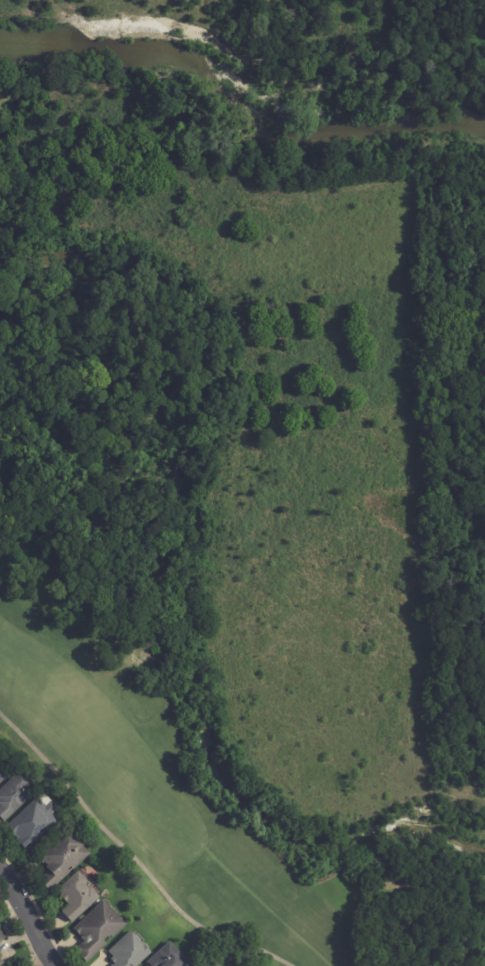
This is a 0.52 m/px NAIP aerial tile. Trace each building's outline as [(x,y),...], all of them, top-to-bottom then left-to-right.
[(15,773),(0,786),(0,768),(5,763),(9,764),(11,767),(12,770),(15,773)] [(6,823),(0,816),(0,808),(1,807),(0,806),(0,792),(23,771),(35,784),(30,789),(36,795),(6,823)] [(26,849),(18,840),(19,838),(14,833),(12,834),(6,828),(44,793),(51,801),(52,800),(60,808),(54,813),(60,820),(27,850),(26,849)] [(91,855),(51,892),(41,881),(51,872),(48,869),(49,868),(46,865),(42,865),(39,861),(39,858),(70,828),(87,846),(85,848),(91,855)] [(90,887),(91,889),(94,889),(101,897),(102,900),(79,920),(76,924),(72,920),(66,913),(73,907),(64,897),(65,896),(61,891),(81,873),(82,873),(85,870),(89,875),(86,878),(91,883),(88,886),(90,887)] [(130,926),(115,940),(114,939),(112,941),(111,939),(107,943),(109,945),(89,965),(81,956),(82,956),(77,951),(87,943),(75,931),(106,901),(130,926)] [(153,953),(138,965),(112,965),(115,963),(111,959),(113,957),(109,952),(132,931),(138,937),(146,946),(146,945),(153,953)] [(170,943),(191,965),(151,965),(148,963),(170,943)]
